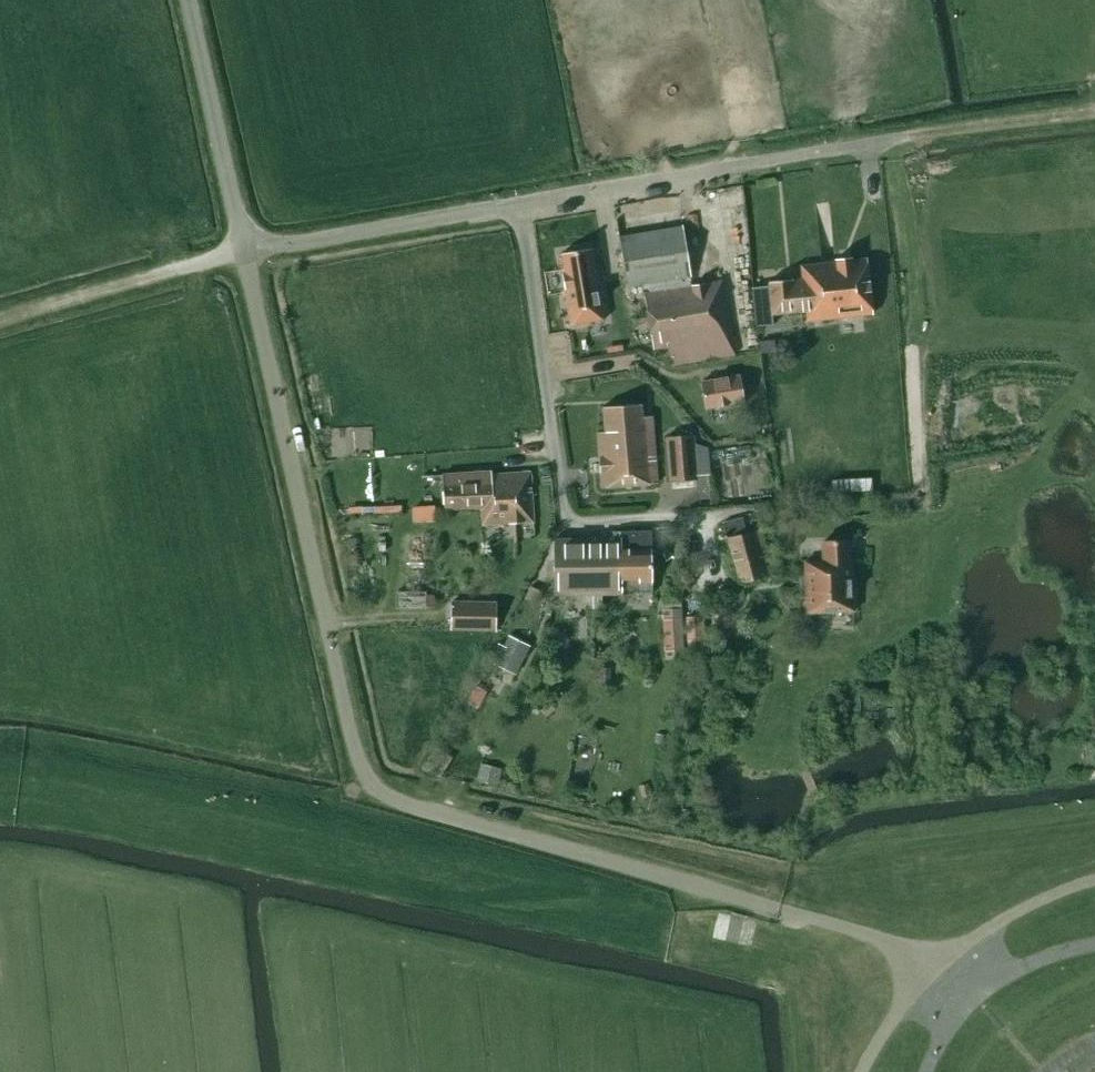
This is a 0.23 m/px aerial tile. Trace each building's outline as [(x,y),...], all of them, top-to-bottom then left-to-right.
[(672,363),(690,360),(734,351),(720,279),(689,285),(687,276),(690,276),(680,226),(617,239),(627,289),(642,285),(655,348),(669,345),(672,363)] [(564,269),(561,269),(570,325),(605,319),(597,270),(594,271),(590,249),(561,253),(564,269)] [(768,281),(768,289),(750,290),(753,328),(772,326),(771,315),(816,311),(817,320),(872,315),(867,261),(801,267),(801,278),(768,281)] [(762,352),(775,351),(774,339),(761,340),(762,352)] [(745,402),(740,376),(701,382),(705,408),(745,402)] [(639,406),(601,409),(603,434),(595,434),(599,490),(655,486),(649,418),(640,419),(639,406)] [(707,446),(691,442),(691,438),(664,440),(668,484),(694,482),(694,474),(709,473),(707,446)] [(835,490),(872,488),(872,472),(835,473),(835,490)] [(488,474),(439,476),(441,511),(478,509),(478,527),(530,525),(528,474),(488,476),(488,474)] [(413,522),(421,521),(420,509),(412,509),(413,522)] [(764,576),(773,573),(762,530),(747,534),(743,518),(724,523),(739,582),(754,578),(756,585),(766,583),(764,576)] [(602,609),(602,595),(653,594),(652,532),(620,532),(620,539),(554,541),(555,596),(592,596),(592,609),(602,609)] [(805,561),(808,613),(854,611),(851,559),(849,559),(848,541),(822,542),(823,561),(805,561)] [(679,598),(661,599),(662,610),(663,610),(665,660),(682,659),(679,598)] [(493,604),(448,602),(447,629),(492,631),(493,604)] [(687,651),(705,650),(703,614),(685,615),(687,651)] [(567,640),(563,632),(551,639),(556,647),(567,640)] [(530,645),(509,634),(503,645),(498,643),(490,660),(515,673),(530,645)] [(451,757),(434,747),(425,763),(441,773),(451,757)] [(480,763),(475,781),(497,786),(502,768),(480,763)]
